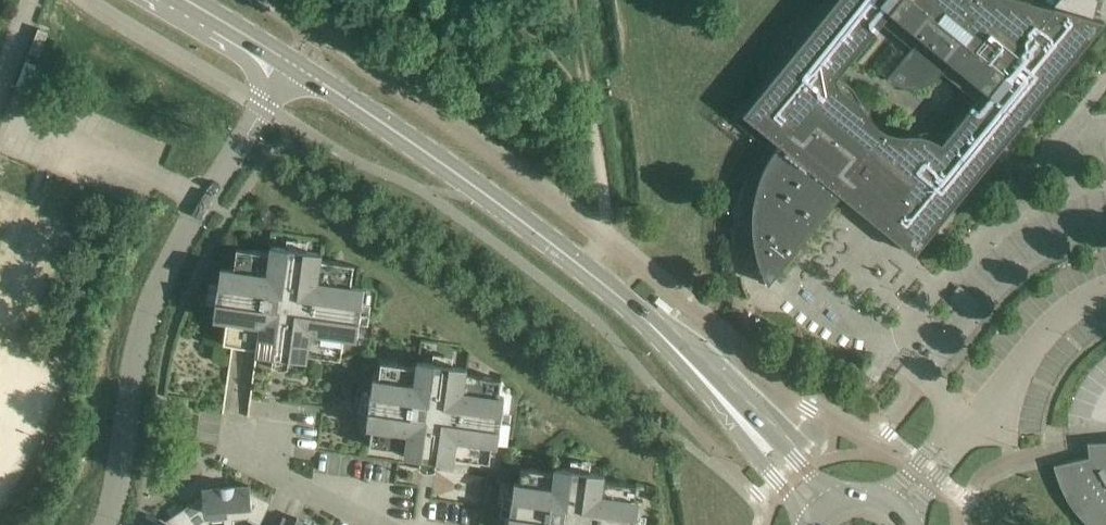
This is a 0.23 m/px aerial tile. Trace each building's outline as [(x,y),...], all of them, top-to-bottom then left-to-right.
[(762,175),(756,193),(753,211),(753,230),(755,249),(761,267),(769,284),(852,182),(896,219),(915,254),(1105,21),(1093,17),(1098,0),(1058,0),(1053,6),(1032,0),(836,0),(743,114),(782,125),(790,132),(781,142),(770,158),(762,175)] [(37,39),(30,55),(39,58),(45,42),(37,39)] [(344,337),(357,339),(364,288),(351,286),(354,264),(321,260),(322,253),(271,246),(270,253),(237,248),(234,270),(221,268),(214,319),(227,321),(224,342),(247,346),(257,347),(256,354),(307,361),(308,354),(341,359),(344,337)] [(417,367),(381,362),(379,379),(374,379),(367,428),(372,428),(370,446),(405,451),(405,457),(453,463),(454,457),(490,462),(493,445),(498,446),(505,397),(499,396),(502,379),(466,374),(467,368),(418,361),(417,367)] [(1092,450),(1093,456),(1054,465),(1058,481),(1065,496),(1074,510),(1085,522),(1088,524),(1105,524),(1105,448),(1092,450)] [(521,468),(519,483),(515,483),(509,524),(636,524),(640,500),(635,500),(637,484),(604,480),(604,475),(555,468),(555,473),(521,468)] [(224,520),(225,524),(234,524),(233,519),(247,518),(260,524),(271,501),(251,492),(250,485),(226,487),(229,520),(224,520)] [(196,524),(205,524),(211,521),(224,520),(229,520),(226,487),(203,489),(203,495),(185,508),(196,524)] [(185,508),(166,520),(160,518),(157,524),(196,524),(185,508)] [(298,518),(295,522),(283,517),(279,524),(313,524),(298,518)]
